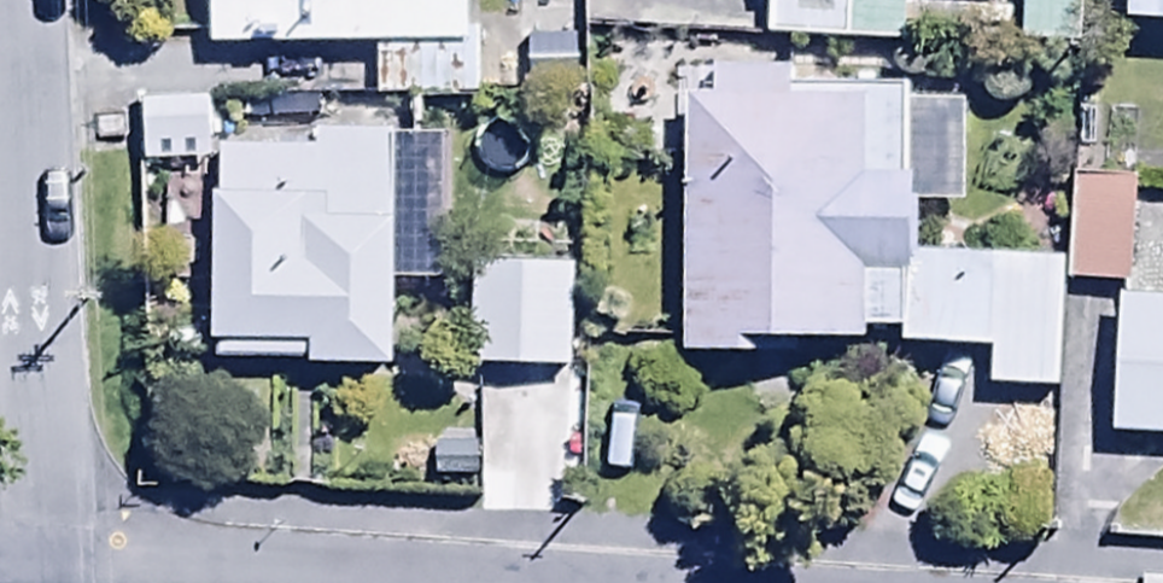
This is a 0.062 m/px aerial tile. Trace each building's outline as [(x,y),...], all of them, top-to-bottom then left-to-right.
[(212,62),(376,60),(377,106),(477,104),(475,0),(213,0),(212,62)] [(581,0),(508,0),(508,106),(581,106),(581,0)] [(769,45),(904,52),(907,0),(771,0),(769,45)] [(1084,0),(1026,0),(1024,61),(1082,62),(1084,0)] [(1162,45),(1162,0),(1132,0),(1130,43),(1162,45)] [(715,112),(691,112),(684,370),(869,376),(870,347),(902,348),(902,360),(990,362),(988,400),(1061,402),(1065,272),(923,268),(925,215),(964,216),(968,98),(801,93),(801,74),(716,72),(715,112)] [(317,156),(211,159),(217,366),(304,363),(305,383),(395,380),(388,138),(316,140),(317,156)] [(1075,184),(1072,296),(1138,298),(1142,186),(1075,184)] [(575,386),(576,275),(473,274),(472,385),(575,386)] [(1111,443),(1162,447),(1162,312),(1122,309),(1111,443)]
